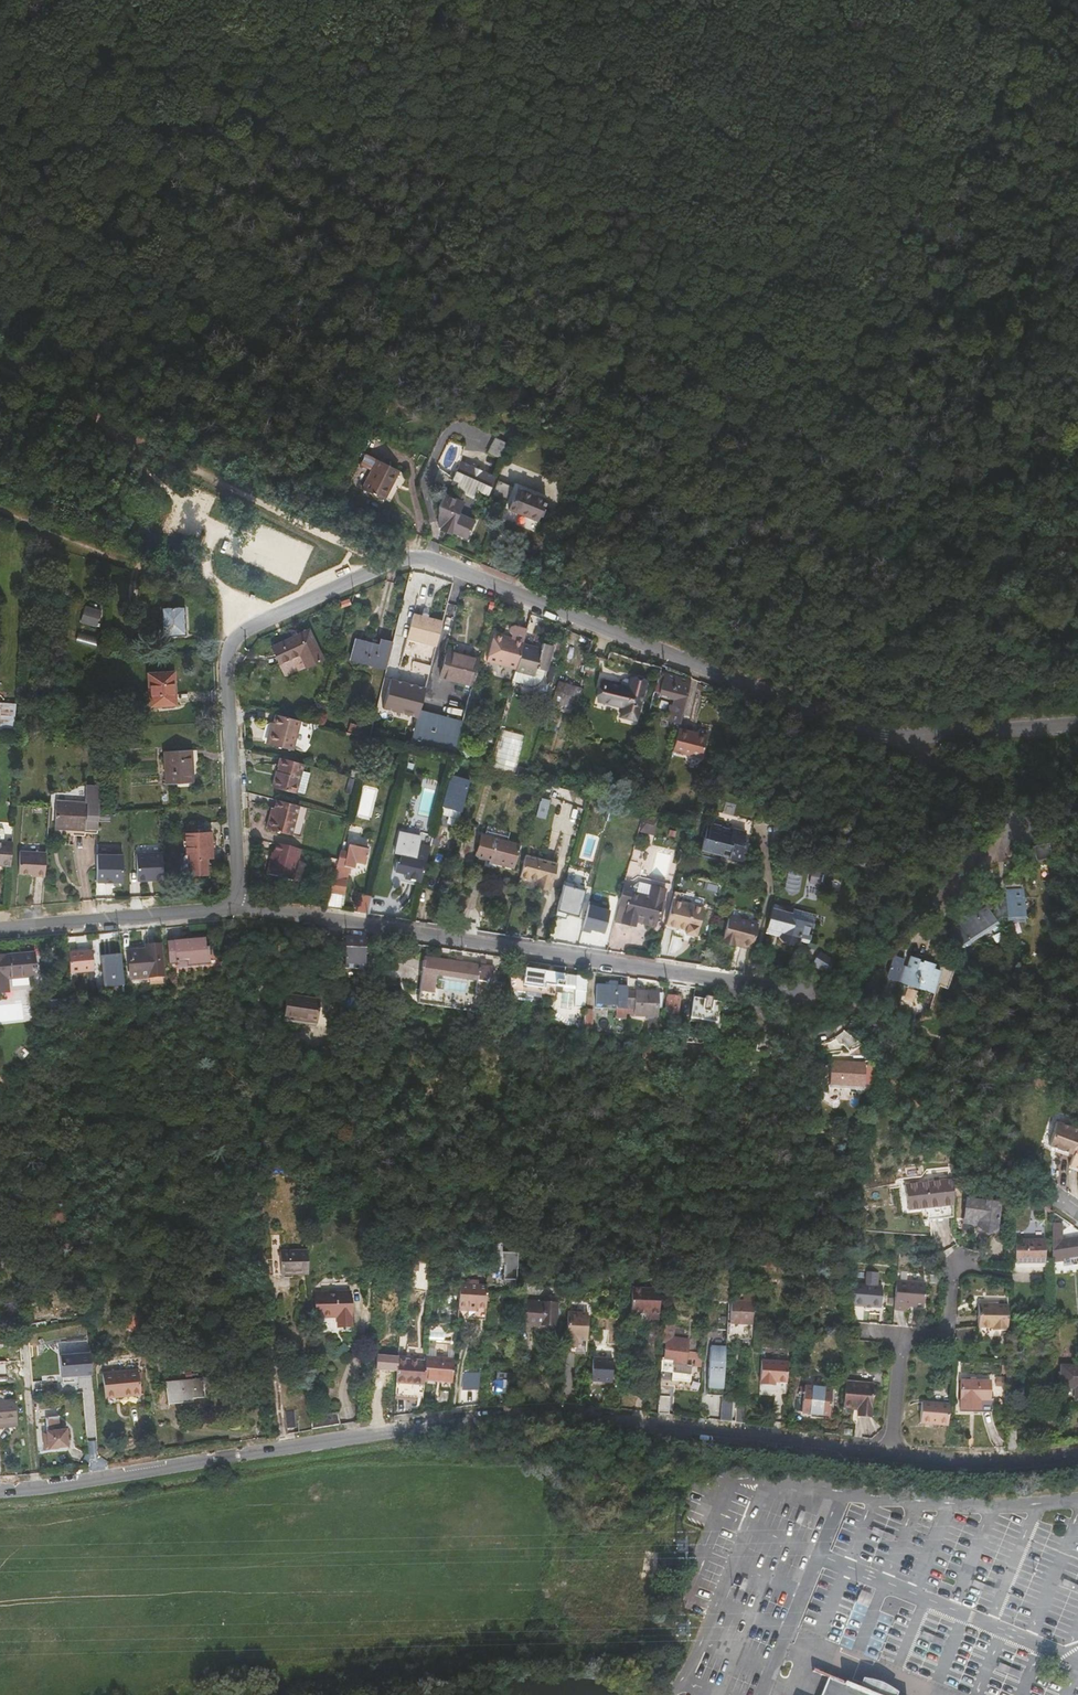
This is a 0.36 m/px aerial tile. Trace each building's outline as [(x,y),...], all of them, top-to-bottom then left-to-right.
[(497,435),(490,450),(504,456),(511,441),(497,435)] [(344,483),(381,498),(388,481),(386,480),(391,467),(357,453),(344,483)] [(442,524),(467,534),(474,519),(458,512),(465,492),(474,496),(477,488),(488,493),(497,476),(461,459),(452,477),(459,479),(455,488),(461,490),(457,497),(443,491),(438,503),(436,519),(442,521),(442,524)] [(494,489),(512,496),(519,480),(501,473),(494,489)] [(519,480),(512,496),(509,504),(540,516),(549,492),(519,480)] [(347,597),(337,602),(340,607),(350,601),(347,597)] [(160,635),(180,634),(178,606),(159,607),(160,635)] [(105,615),(97,613),(97,609),(87,607),(85,621),(103,625),(105,615)] [(411,611),(405,634),(435,642),(440,619),(411,611)] [(522,636),(525,625),(517,624),(518,623),(513,621),(512,621),(511,622),(510,622),(510,623),(509,623),(509,624),(508,625),(508,626),(508,627),(509,628),(509,629),(510,629),(510,630),(511,630),(510,633),(510,634),(492,630),(486,658),(515,665),(522,636)] [(306,626),(269,641),(276,658),(297,650),(302,664),(319,657),(306,626)] [(522,636),(515,665),(512,678),(534,684),(540,675),(543,667),(549,641),(541,639),(541,640),(522,636)] [(384,667),(390,643),(379,640),(378,645),(353,639),(348,658),(384,667)] [(471,683),(478,656),(446,648),(439,674),(471,683)] [(689,676),(664,665),(657,694),(672,700),(667,717),(678,721),(689,676)] [(166,689),(172,689),(171,671),(148,673),(150,705),(166,704),(166,689)] [(634,714),(643,677),(630,674),(628,683),(604,677),(599,695),(623,701),(621,711),(634,714)] [(382,706),(416,715),(417,712),(424,686),(389,677),(382,706)] [(568,706),(571,695),(576,696),(579,687),(557,681),(555,691),(551,690),(548,701),(568,706)] [(15,730),(16,702),(0,701),(0,729),(15,730)] [(298,718),(273,712),(265,741),(290,747),(298,718)] [(410,738),(408,747),(452,758),(461,724),(417,712),(416,715),(410,738)] [(687,732),(688,729),(676,727),(671,749),(698,756),(703,736),(687,732)] [(162,784),(189,782),(187,750),(161,751),(162,784)] [(303,762),(279,756),(272,785),(295,791),(295,790),(298,782),(306,784),(309,771),(301,769),(303,762)] [(528,769),(518,766),(516,774),(526,777),(528,769)] [(459,815),(468,776),(449,771),(439,809),(459,815)] [(298,782),(295,790),(304,792),(306,784),(298,782)] [(61,829),(89,830),(89,828),(104,829),(105,784),(90,783),(90,800),(62,799),(61,829)] [(546,808),(551,792),(541,789),(537,805),(546,808)] [(298,804),(276,799),(274,807),(273,814),(269,814),(266,827),(290,833),(298,804)] [(706,828),(703,839),(724,844),(731,846),(731,848),(745,852),(749,833),(751,833),(756,811),(715,802),(712,815),(707,814),(703,827),(706,828)] [(653,826),(655,818),(641,814),(638,826),(647,828),(648,824),(653,826)] [(421,881),(428,855),(416,851),(420,836),(400,831),(395,851),(402,852),(400,861),(397,861),(395,870),(405,873),(404,877),(421,881)] [(11,865),(13,833),(0,832),(0,861),(2,861),(2,864),(11,865)] [(201,858),(210,857),(208,832),(192,833),(182,834),(183,851),(178,854),(179,867),(185,872),(202,870),(201,858)] [(480,833),(475,852),(495,858),(494,861),(513,865),(519,843),(480,833)] [(724,844),(703,839),(701,849),(722,854),(724,844)] [(1049,841),(1032,844),(1035,859),(1052,856),(1049,841)] [(300,849),(276,842),(271,861),(269,861),(267,872),(293,879),(300,849)] [(328,891),(343,893),(347,866),(352,867),(354,860),(365,863),(368,849),(348,844),(347,850),(339,849),(337,858),(334,869),(328,891)] [(52,875),(53,851),(27,850),(25,872),(39,872),(43,873),(43,874),(52,875)] [(166,877),(164,851),(138,853),(140,879),(150,878),(149,876),(156,876),(156,878),(166,877)] [(103,880),(129,880),(130,853),(104,852),(103,880)] [(553,874),(557,861),(525,853),(519,874),(536,879),(535,885),(548,888),(550,881),(549,879),(550,873),(553,874)] [(329,856),(326,867),(334,869),(337,858),(329,856)] [(819,882),(822,868),(811,866),(808,879),(819,882)] [(633,885),(623,883),(618,903),(627,905),(625,916),(637,919),(638,915),(646,917),(645,921),(656,924),(662,900),(631,891),(633,885)] [(586,915),(588,901),(583,900),(585,888),(562,884),(558,910),(586,915)] [(990,906),(961,925),(951,931),(961,948),(971,941),(1000,922),(1002,925),(1006,922),(1004,920),(1004,917),(1010,916),(1010,920),(1027,919),(1026,890),(1008,891),(1008,897),(1003,897),(1003,901),(998,901),(998,909),(994,912),(990,906)] [(341,909),(343,893),(328,891),(325,906),(341,909)] [(362,893),(358,909),(366,911),(370,895),(362,893)] [(672,897),(665,923),(686,928),(685,931),(696,934),(702,905),(672,897)] [(588,903),(584,927),(605,931),(609,907),(588,903)] [(627,905),(618,903),(616,913),(625,916),(627,905)] [(772,905),(766,925),(782,929),(780,934),(789,940),(801,937),(807,939),(809,932),(813,910),(807,908),(793,905),(792,910),(772,905)] [(817,910),(813,910),(809,932),(807,939),(811,939),(817,910)] [(752,945),(758,919),(729,913),(723,936),(740,939),(739,942),(752,945)] [(780,934),(782,929),(766,925),(765,931),(780,934)] [(236,943),(247,942),(246,932),(235,933),(236,943)] [(204,956),(202,936),(166,940),(168,959),(204,956)] [(365,955),(366,937),(347,936),(346,954),(365,955)] [(130,977),(148,975),(162,974),(160,943),(146,944),(146,948),(128,949),(130,977)] [(102,975),(123,973),(121,947),(99,949),(102,975)] [(94,972),(92,949),(68,951),(71,974),(94,972)] [(812,965),(826,972),(832,958),(819,951),(812,965)] [(35,952),(0,955),(0,990),(10,989),(9,977),(37,975),(35,952)] [(883,975),(898,980),(908,984),(908,983),(933,991),(937,979),(941,977),(939,974),(941,968),(934,966),(935,964),(932,959),(928,960),(922,958),(921,960),(907,954),(904,964),(899,963),(902,957),(891,953),(883,975)] [(493,967),(424,956),(417,1005),(486,1016),(493,967)] [(509,973),(509,989),(543,993),(545,982),(562,985),(564,973),(523,967),(523,974),(509,973)] [(124,981),(123,973),(102,975),(102,983),(124,981)] [(162,981),(162,974),(148,975),(149,983),(162,981)] [(584,1007),(586,977),(575,975),(574,1007),(584,1007)] [(596,982),(595,1001),(616,1002),(615,1010),(625,1011),(626,991),(627,984),(617,984),(596,982)] [(657,1009),(658,993),(626,991),(625,1011),(625,1014),(657,1016),(657,1009)] [(289,994),(285,1017),(319,1023),(322,999),(289,994)] [(668,995),(666,1012),(679,1014),(680,997),(668,995)] [(694,997),(690,1017),(716,1022),(720,1003),(712,1001),(713,998),(706,996),(705,1000),(694,997)] [(584,1020),(583,1021),(591,1021),(592,1007),(584,1007),(584,1020)] [(591,1021),(583,1021),(583,1029),(591,1029),(591,1021)] [(861,1066),(828,1063),(825,1087),(860,1090),(861,1066)] [(1077,1150),(1077,1129),(1060,1123),(1052,1147),(1077,1155),(1077,1150)] [(908,1204),(930,1204),(952,1204),(952,1179),(909,1179),(908,1204)] [(976,1224),(973,1239),(984,1241),(993,1236),(999,1202),(966,1196),(962,1216),(976,1218),(976,1224)] [(900,1232),(930,1235),(930,1204),(908,1204),(900,1204),(900,1232)] [(1052,1260),(1061,1260),(1061,1256),(1076,1254),(1077,1254),(1077,1236),(1062,1236),(1062,1222),(1053,1221),(1052,1260)] [(1016,1242),(1016,1259),(1016,1262),(1045,1262),(1045,1239),(1016,1238),(1016,1242)] [(281,1246),(281,1271),(308,1271),(308,1247),(281,1246)] [(490,1249),(489,1261),(506,1262),(506,1265),(516,1265),(517,1250),(490,1249)] [(1052,1264),(1076,1262),(1076,1254),(1061,1256),(1061,1260),(1052,1260),(1052,1264)] [(470,1257),(470,1261),(462,1261),(460,1281),(461,1281),(461,1282),(475,1282),(473,1258),(470,1257)] [(774,1258),(759,1257),(758,1267),(773,1268),(774,1258)] [(488,1279),(488,1270),(477,1269),(476,1278),(488,1279)] [(852,1292),(851,1304),(881,1306),(883,1284),(877,1284),(878,1271),(867,1271),(866,1282),(853,1282),(852,1292)] [(856,1281),(865,1281),(865,1272),(856,1271),(856,1281)] [(753,1313),(755,1278),(745,1278),(744,1294),(748,1295),(748,1301),(731,1300),(730,1319),(739,1319),(739,1312),(753,1313)] [(924,1307),(926,1283),(896,1281),(894,1309),(905,1310),(911,1306),(924,1307)] [(662,1291),(632,1290),(630,1314),(650,1315),(650,1317),(660,1318),(662,1291)] [(351,1294),(316,1294),(316,1318),(339,1318),(339,1326),(351,1326),(351,1294)] [(992,1297),(980,1297),(979,1321),(994,1321),(994,1325),(1006,1325),(1006,1321),(1008,1321),(1008,1318),(1008,1300),(992,1300),(992,1297)] [(818,1301),(817,1310),(831,1311),(832,1302),(818,1301)] [(524,1326),(536,1327),(536,1325),(555,1326),(556,1304),(526,1302),(521,1302),(519,1326),(524,1326)] [(589,1312),(569,1311),(566,1347),(576,1347),(577,1342),(577,1339),(582,1339),(587,1340),(589,1312)] [(30,1319),(30,1328),(48,1326),(46,1318),(30,1319)] [(536,1325),(536,1327),(535,1335),(554,1337),(555,1326),(536,1325)] [(666,1343),(665,1357),(674,1358),(673,1371),(692,1372),(692,1364),(686,1363),(688,1343),(688,1337),(674,1336),(675,1325),(667,1325),(666,1343)] [(599,1340),(599,1337),(595,1337),(594,1346),(605,1347),(605,1340),(599,1340)] [(427,1360),(454,1362),(456,1344),(428,1342),(427,1360)] [(726,1346),(711,1345),(707,1394),(722,1395),(726,1346)] [(61,1376),(92,1376),(92,1352),(61,1352),(61,1376)] [(611,1381),(612,1359),(594,1358),(590,1405),(605,1407),(606,1381),(611,1381)] [(8,1381),(7,1359),(0,1359),(0,1381),(8,1381)] [(400,1360),(398,1398),(424,1400),(425,1382),(427,1362),(400,1360)] [(427,1362),(425,1382),(443,1383),(453,1383),(454,1362),(427,1360),(427,1362)] [(1061,1398),(1077,1398),(1077,1366),(1062,1365),(1061,1398)] [(787,1367),(761,1366),(760,1387),(786,1389),(787,1367)] [(102,1375),(105,1399),(141,1396),(139,1371),(102,1375)] [(480,1373),(462,1372),(461,1390),(479,1390),(480,1373)] [(508,1393),(509,1376),(498,1376),(497,1392),(508,1393)] [(204,1395),(202,1378),(167,1382),(169,1403),(192,1400),(191,1397),(204,1395)] [(961,1382),(962,1402),(990,1402),(990,1382),(961,1382)] [(453,1383),(443,1383),(443,1394),(452,1394),(453,1383)] [(871,1416),(874,1385),(845,1383),(844,1408),(859,1409),(859,1415),(871,1416)] [(829,1396),(794,1393),(792,1420),(827,1423),(829,1396)] [(661,1395),(659,1413),(669,1414),(671,1396),(661,1395)] [(19,1420),(16,1397),(0,1398),(0,1422),(19,1420)] [(924,1405),(922,1426),(949,1427),(951,1406),(924,1405)] [(733,1408),(722,1407),(721,1422),(732,1424),(733,1408)] [(746,1425),(747,1409),(737,1408),(736,1424),(746,1425)] [(296,1409),(288,1410),(289,1426),(298,1425),(296,1409)] [(66,1429),(58,1429),(58,1414),(46,1415),(48,1448),(67,1447),(66,1429)] [(1009,1429),(1008,1447),(1020,1447),(1020,1429),(1009,1429)] [(657,1586),(661,1555),(647,1554),(644,1575),(641,1574),(640,1585),(657,1586)] [(822,1694),(866,1694),(828,1680),(822,1694)] [(888,1691),(880,1688),(872,1685),(868,1694),(887,1694),(888,1691)]
